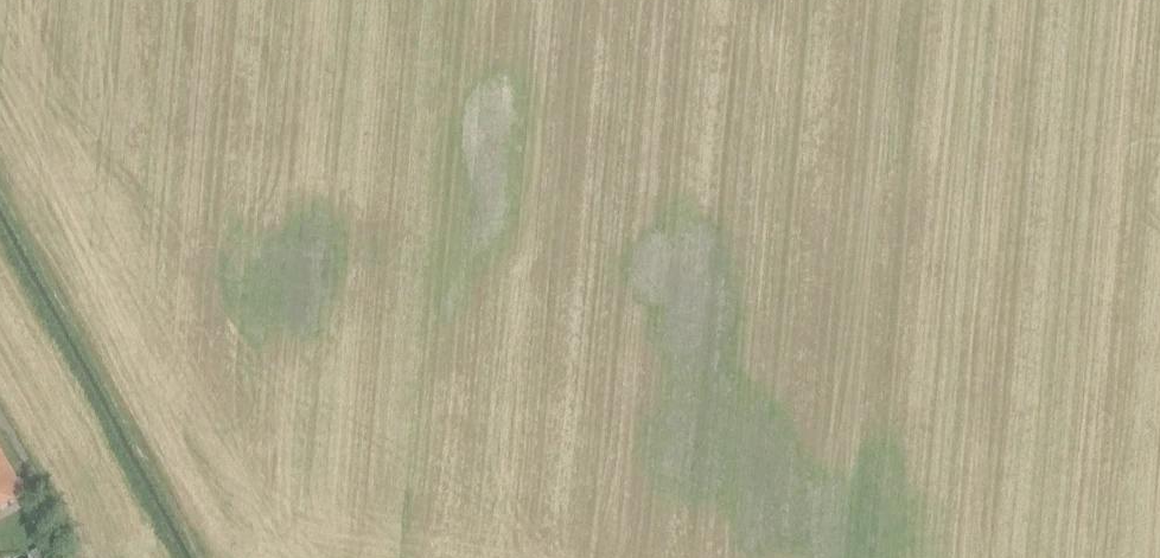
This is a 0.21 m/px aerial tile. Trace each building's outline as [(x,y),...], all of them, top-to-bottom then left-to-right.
[(22,495),(0,455),(0,507),(22,495)]
